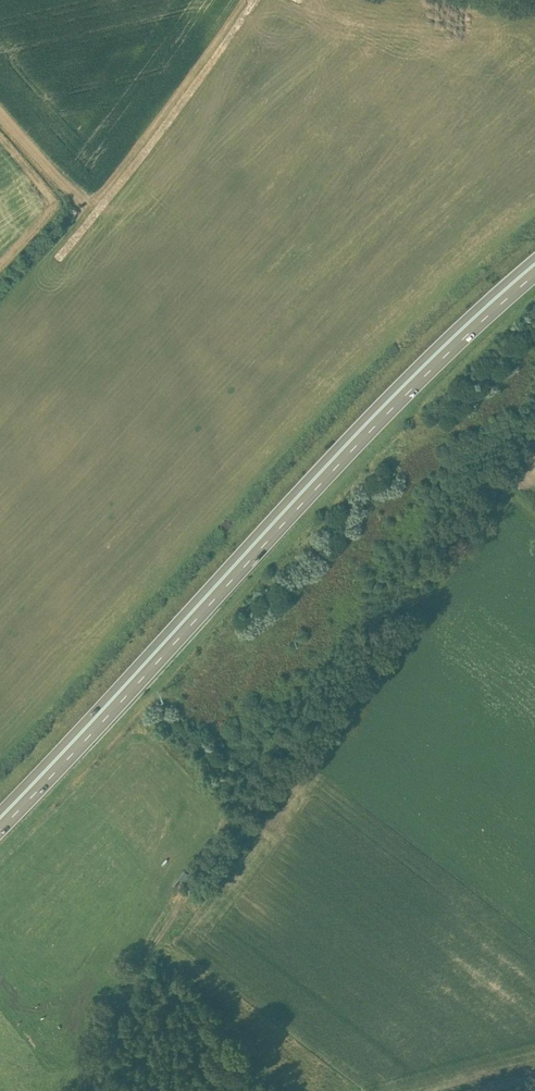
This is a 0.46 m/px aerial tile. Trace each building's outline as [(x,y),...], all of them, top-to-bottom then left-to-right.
[(184,881),(190,874),(184,868),(178,876),(184,881)]
